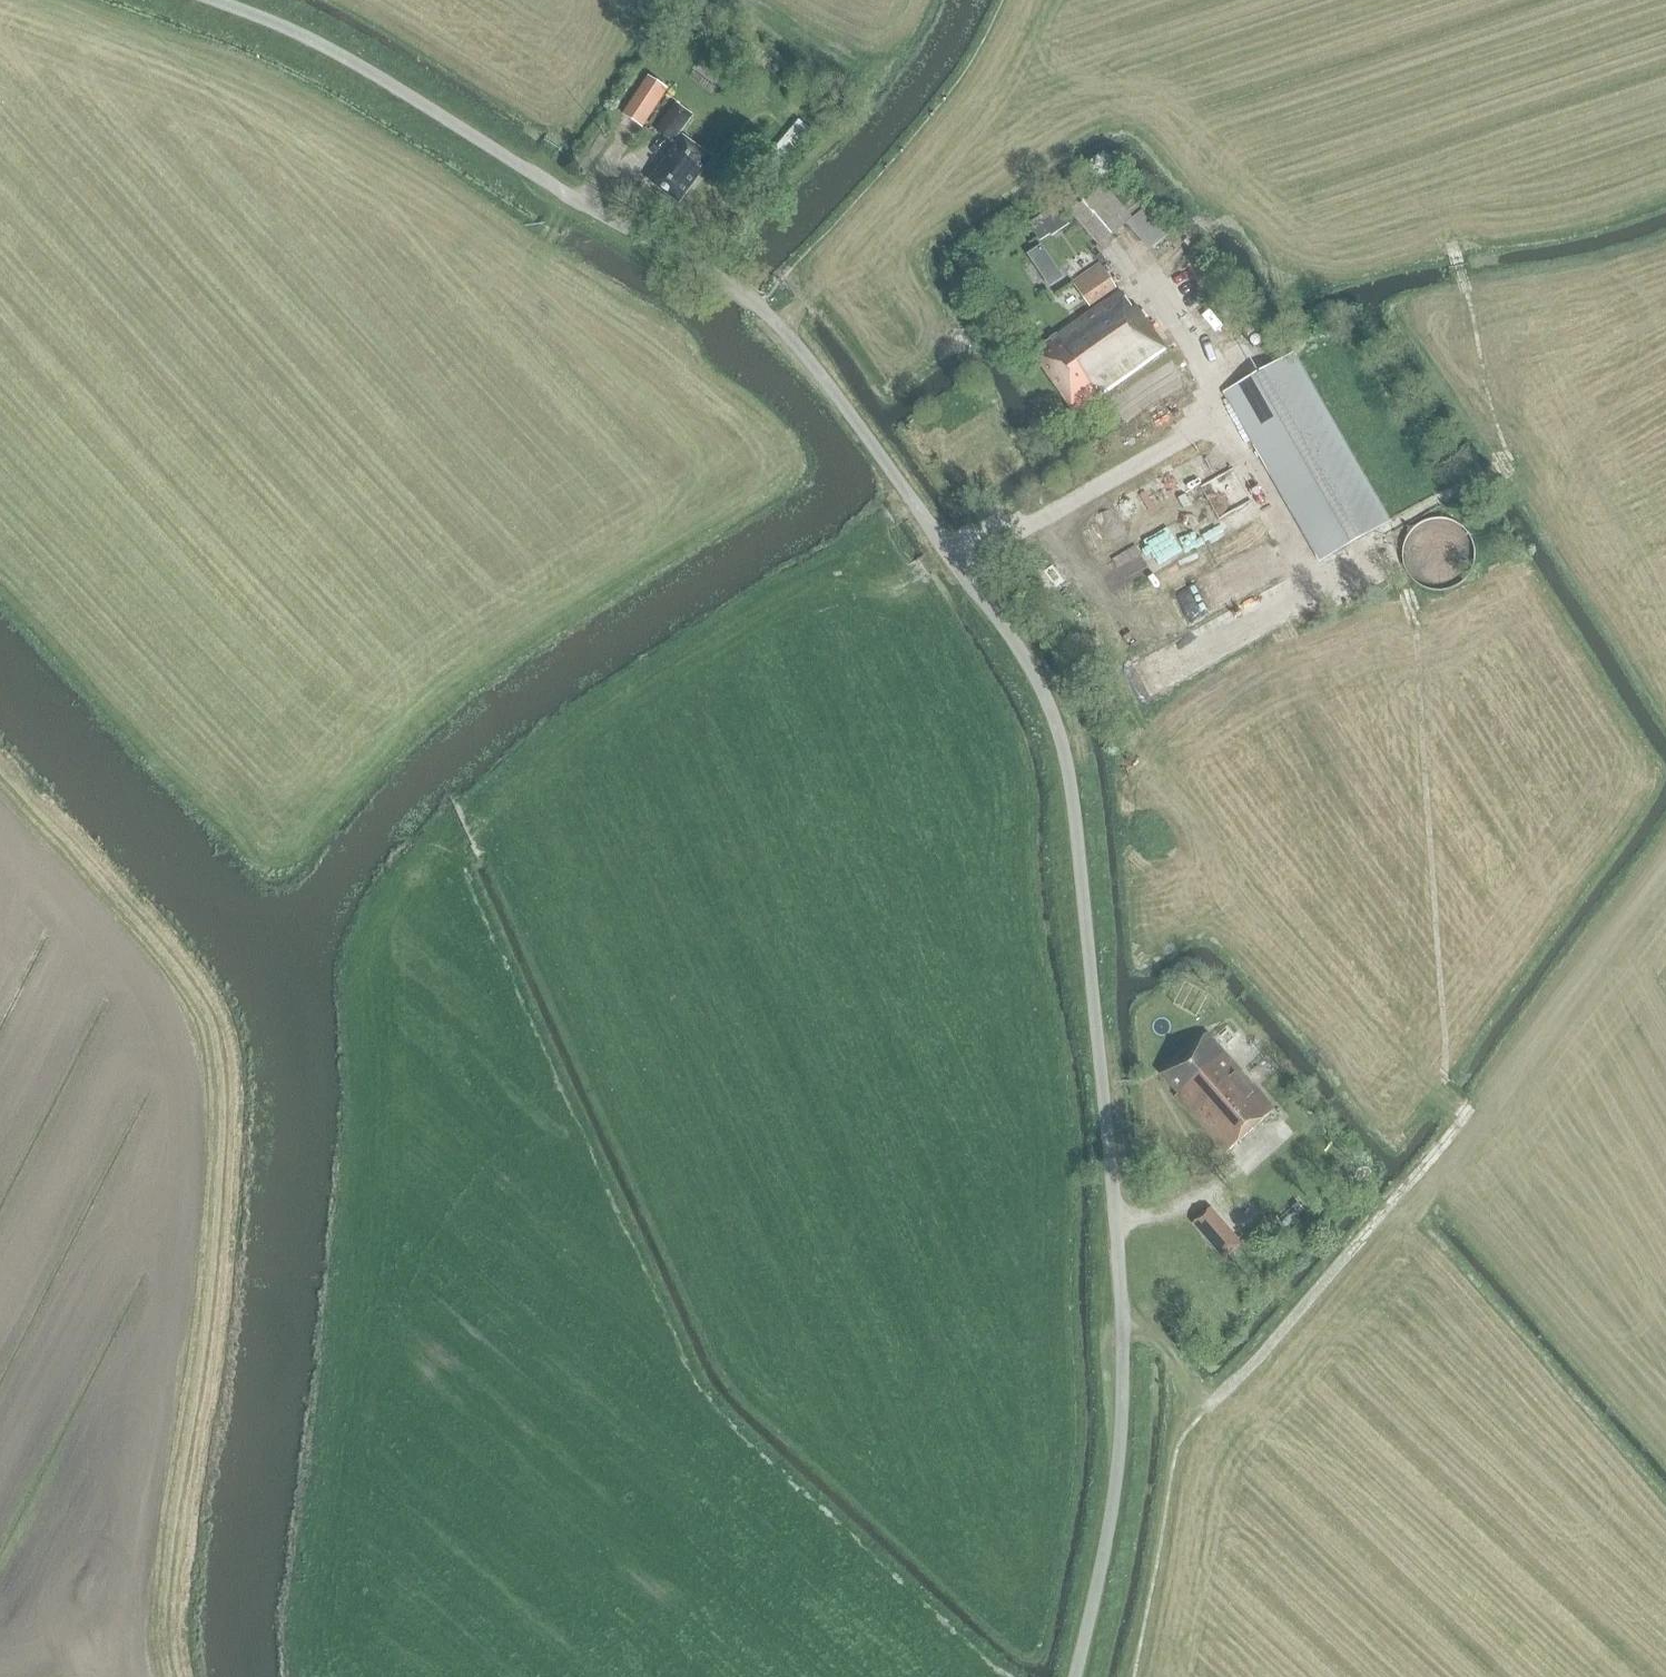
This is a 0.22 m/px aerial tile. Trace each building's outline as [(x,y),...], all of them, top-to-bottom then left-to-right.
[(643,128),(668,88),(648,75),(622,114),(643,128)] [(677,103),(655,132),(673,145),(674,144),(676,145),(648,182),(679,205),(714,158),(683,135),(682,136),(681,135),(695,116),(677,103)] [(811,127),(795,114),(768,146),(784,159),(811,127)] [(1117,199),(1104,184),(1069,212),(1099,246),(1126,224),(1132,218),(1124,208),(1117,199)] [(1040,241),(1068,224),(1056,204),(1028,221),(1040,241)] [(1062,277),(1041,246),(1028,254),(1049,286),(1062,277)] [(1089,307),(1117,287),(1100,263),(1072,282),(1089,307)] [(1133,310),(1121,292),(1032,353),(1074,414),(1166,350),(1137,308),(1133,310)] [(1323,559),(1385,524),(1290,356),(1228,391),(1323,559)] [(1130,517),(1177,497),(1168,475),(1121,496),(1130,517)] [(1469,552),(1469,551),(1468,545),(1466,538),(1462,531),(1457,526),(1452,522),(1446,519),(1441,518),(1432,518),(1425,519),(1421,521),(1414,525),(1409,530),(1404,536),(1402,541),(1401,546),(1401,553),(1402,558),(1404,566),(1407,570),(1412,576),(1416,580),(1424,583),(1431,585),(1438,585),(1446,583),(1450,582),(1455,578),(1460,575),(1463,570),(1466,565),(1468,558),(1469,552)] [(1226,1153),(1275,1110),(1208,1033),(1161,1074),(1179,1093),(1176,1096),(1226,1153)] [(1224,1260),(1242,1244),(1211,1209),(1193,1224),(1224,1260)]
